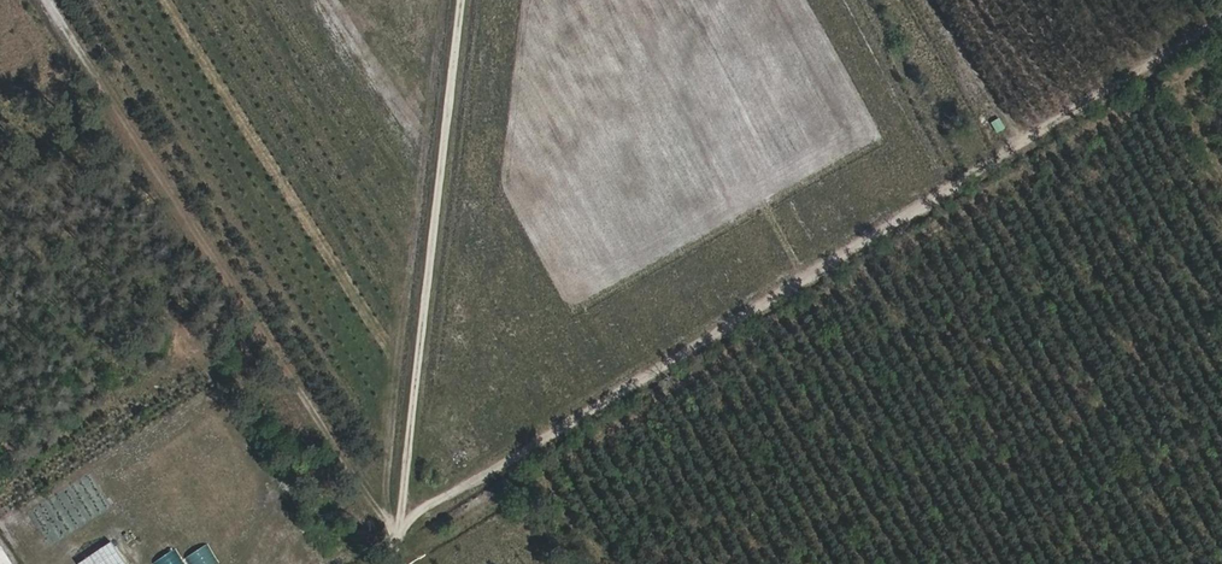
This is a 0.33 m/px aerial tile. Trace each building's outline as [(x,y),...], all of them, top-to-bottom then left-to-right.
[(86,559),(88,563),(133,563),(119,540),(86,559)] [(154,560),(156,563),(183,563),(177,551),(154,560)]
